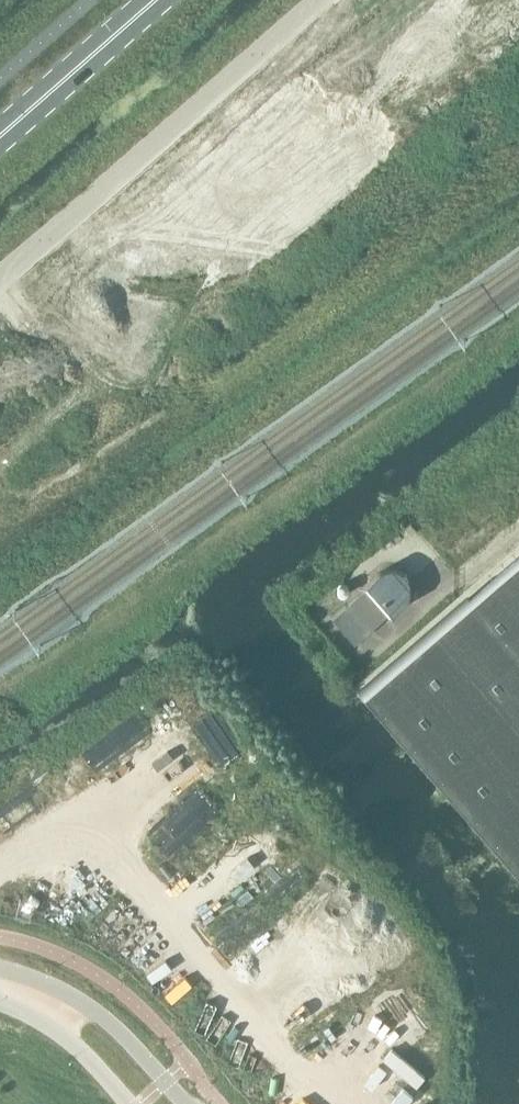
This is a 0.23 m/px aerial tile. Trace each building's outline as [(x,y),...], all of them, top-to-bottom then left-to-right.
[(366,691),(370,697),(420,754),(518,868),(518,558),(366,691)] [(380,572),(377,574),(368,582),(370,584),(333,617),(356,642),(393,610),(394,612),(403,604),(405,603),(407,600),(409,598),(410,596),(411,594),(411,592),(411,591),(412,589),(412,587),(411,586),(411,584),(411,583),(410,580),(409,578),(408,577),(407,575),(404,572),(401,571),(400,570),(398,569),(395,568),(392,568),(389,568),(385,569),(382,570),(380,572)]
